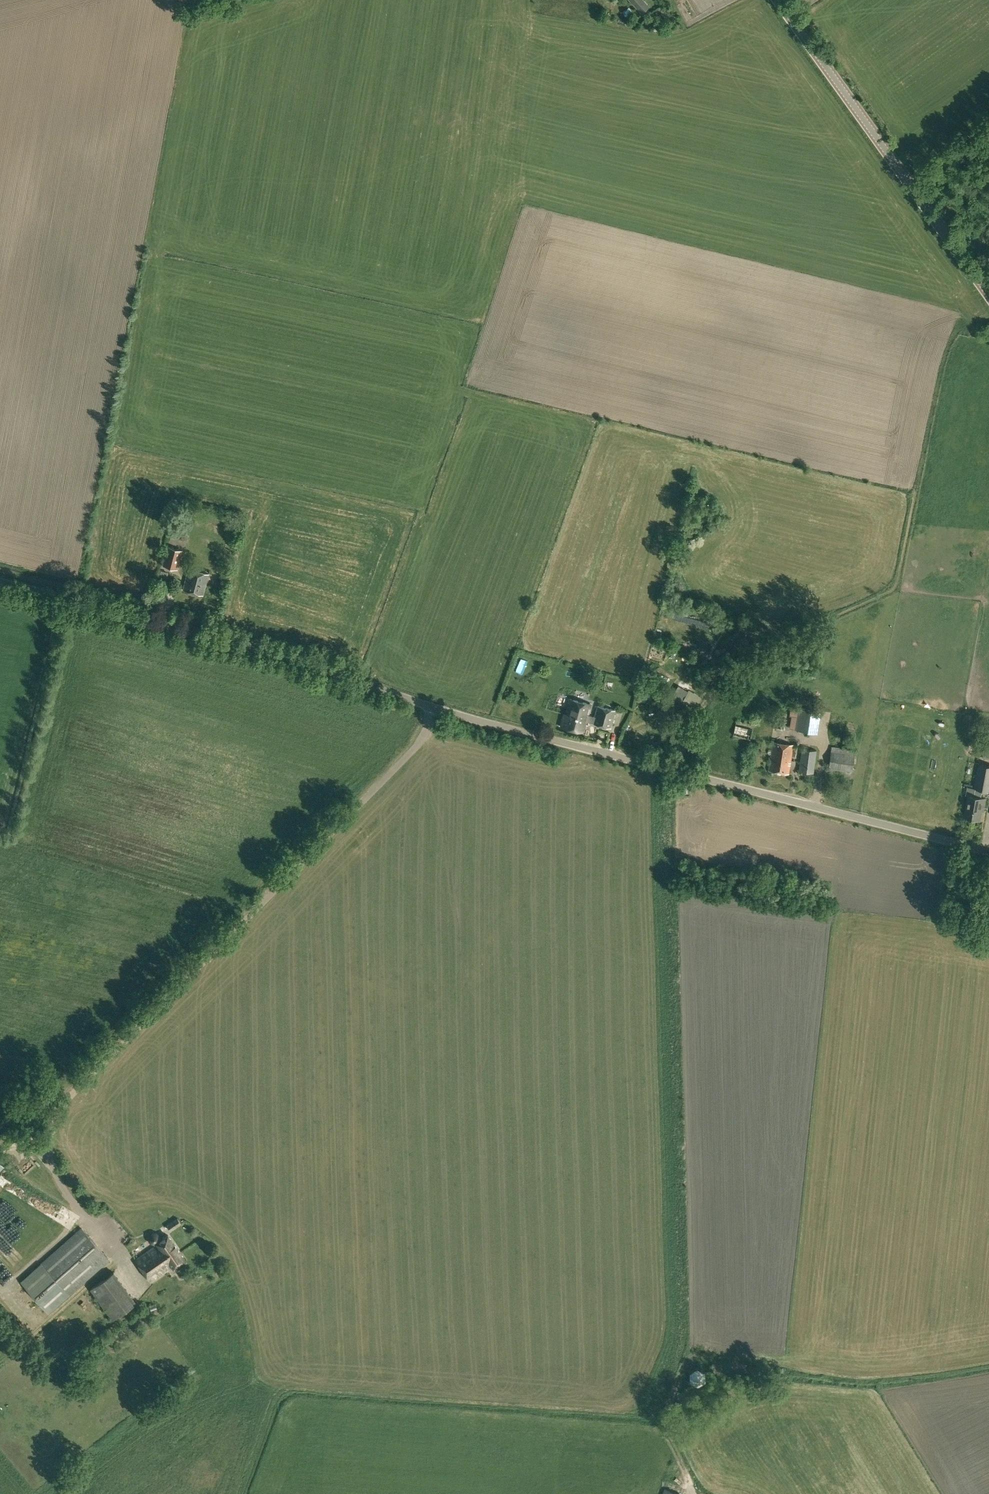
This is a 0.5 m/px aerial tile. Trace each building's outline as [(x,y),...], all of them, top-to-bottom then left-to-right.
[(641,13),(649,6),(644,0),(630,0),(641,13)] [(164,565),(178,569),(182,557),(183,550),(169,546),(167,553),(164,565)] [(183,589),(203,594),(208,574),(189,569),(183,589)] [(665,709),(675,715),(683,700),(696,708),(702,698),(689,690),(687,693),(677,688),(665,709)] [(560,726),(583,732),(586,721),(611,727),(615,711),(597,706),(594,717),(588,716),(591,704),(569,699),(565,713),(564,713),(560,726)] [(793,729),(816,733),(820,711),(797,707),(796,707),(791,706),(790,713),(796,714),(793,729)] [(733,735),(750,740),(753,725),(736,721),(733,735)] [(769,770),(788,773),(792,753),(793,754),(794,745),(773,742),(769,770)] [(828,768),(852,771),(855,750),(831,746),(828,768)] [(798,771),(813,773),(816,750),(801,748),(798,771)] [(980,819),(982,807),(984,807),(985,798),(981,797),(982,790),(988,791),(988,765),(979,763),(974,788),(976,789),(974,796),(969,795),(965,816),(980,819)] [(33,1160),(24,1167),(14,1152),(8,1156),(24,1179),(39,1169),(33,1160)] [(70,1225),(75,1214),(70,1211),(64,1222),(70,1225)] [(166,1225),(171,1231),(181,1224),(177,1217),(166,1225)] [(21,1281),(49,1313),(110,1260),(82,1227),(21,1281)] [(157,1231),(155,1230),(154,1230),(153,1231),(152,1231),(151,1232),(150,1233),(150,1234),(149,1235),(149,1236),(149,1238),(150,1239),(150,1240),(151,1241),(152,1242),(153,1242),(154,1242),(156,1242),(157,1242),(158,1242),(159,1241),(160,1240),(160,1239),(161,1237),(161,1236),(161,1235),(160,1234),(160,1233),(159,1232),(158,1231),(157,1231)] [(136,1260),(146,1273),(148,1267),(166,1255),(170,1260),(180,1253),(168,1235),(157,1243),(158,1245),(136,1260)] [(146,1273),(151,1281),(175,1265),(178,1270),(186,1265),(183,1260),(184,1259),(180,1253),(170,1260),(166,1255),(148,1267),(146,1273)] [(15,1280),(0,1262),(0,1273),(2,1276),(0,1277),(0,1283),(4,1288),(15,1280)] [(115,1317),(118,1321),(121,1318),(119,1316),(122,1313),(125,1317),(133,1311),(130,1308),(132,1306),(133,1307),(135,1305),(134,1304),(137,1302),(114,1271),(91,1289),(113,1319),(115,1317)] [(690,1374),(691,1382),(698,1385),(704,1381),(704,1373),(697,1369),(690,1374)]
